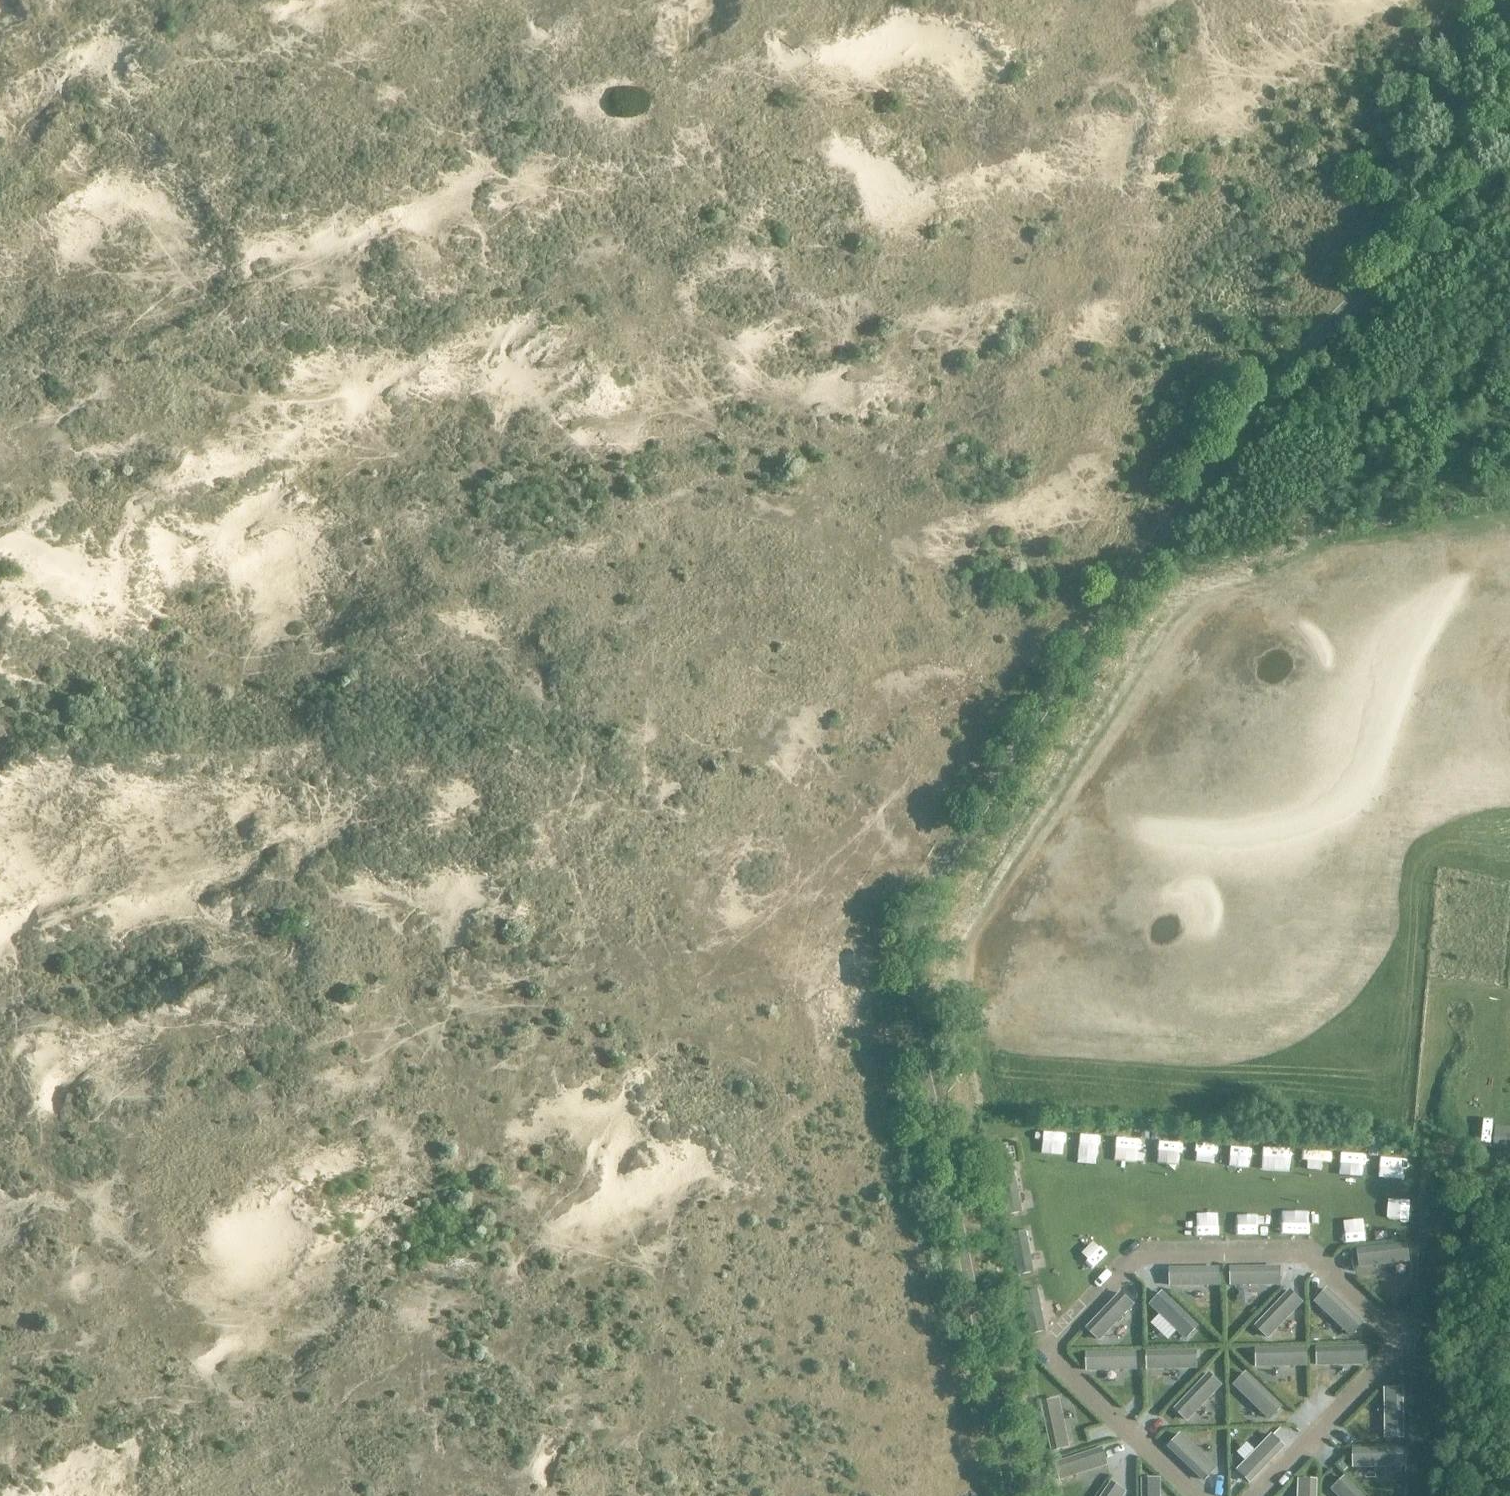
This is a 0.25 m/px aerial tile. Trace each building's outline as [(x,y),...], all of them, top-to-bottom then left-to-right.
[(1493,1148),(1509,1150),(1509,1127),(1495,1126),(1493,1148)] [(1023,1178),(1008,1181),(1015,1218),(1030,1214),(1023,1178)] [(1033,1232),(1018,1235),(1026,1275),(1041,1272),(1033,1232)] [(1406,1244),(1358,1250),(1360,1266),(1408,1260),(1406,1244)] [(1171,1268),(1171,1284),(1216,1283),(1216,1267),(1171,1268)] [(1234,1267),(1234,1283),(1279,1283),(1279,1267),(1234,1267)] [(1043,1286),(1028,1289),(1036,1323),(1048,1321),(1043,1286)] [(1289,1289),(1254,1327),(1267,1339),(1302,1301),(1289,1289)] [(1330,1292),(1319,1304),(1351,1335),(1362,1323),(1330,1292)] [(1166,1294),(1155,1305),(1188,1336),(1199,1325),(1166,1294)] [(1087,1329),(1098,1339),(1129,1307),(1117,1296),(1087,1329)] [(1318,1349),(1319,1365),(1364,1364),(1363,1348),(1318,1349)] [(1148,1350),(1148,1366),(1193,1365),(1193,1349),(1148,1350)] [(1256,1349),(1256,1365),(1301,1365),(1301,1349),(1256,1349)] [(1091,1352),(1091,1368),(1136,1366),(1136,1350),(1091,1352)] [(1247,1371),(1236,1382),(1268,1414),(1279,1402),(1247,1371)] [(1216,1384),(1205,1373),(1174,1405),(1186,1416),(1216,1384)] [(1404,1389),(1388,1388),(1386,1433),(1402,1434),(1404,1389)] [(1056,1394),(1040,1398),(1051,1441),(1067,1438),(1056,1394)] [(1202,1478),(1213,1466),(1180,1435),(1169,1447),(1202,1478)] [(1280,1451),(1268,1440),(1237,1473),(1249,1484),(1280,1451)] [(1065,1477),(1092,1467),(1094,1472),(1102,1469),(1100,1464),(1107,1462),(1102,1448),(1060,1463),(1065,1477)] [(1359,1449),(1359,1465),(1404,1465),(1404,1449),(1359,1449)] [(1117,1473),(1104,1495),(1122,1495),(1131,1481),(1117,1473)] [(1333,1488),(1341,1495),(1363,1495),(1344,1477),(1333,1488)] [(1300,1481),(1299,1495),(1315,1495),(1316,1482),(1300,1481)] [(1147,1485),(1146,1495),(1162,1495),(1163,1486),(1147,1485)]
